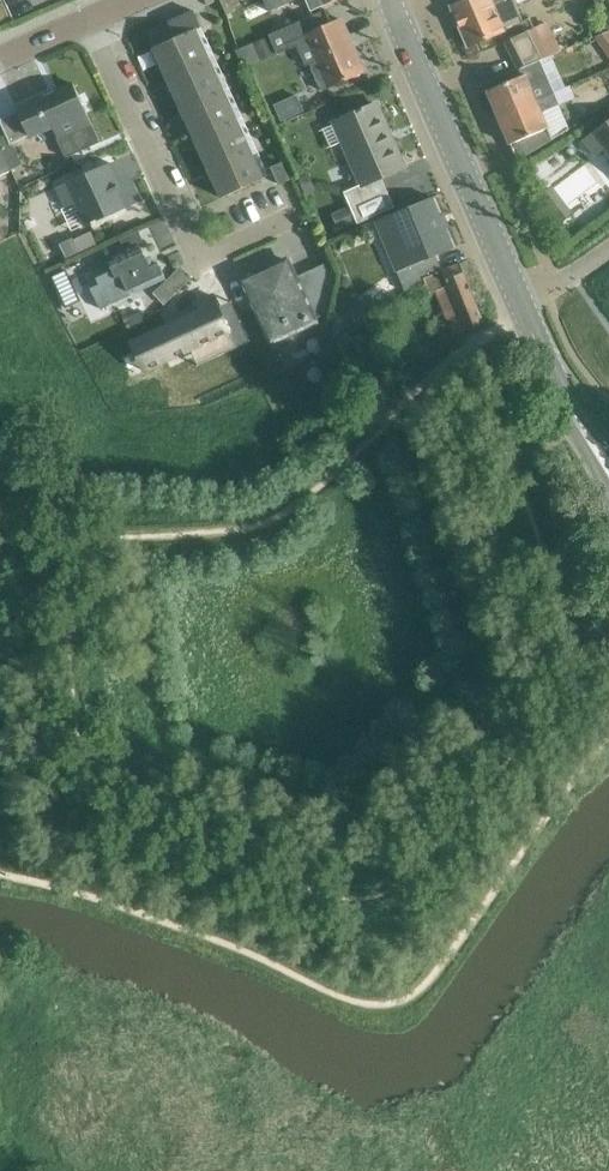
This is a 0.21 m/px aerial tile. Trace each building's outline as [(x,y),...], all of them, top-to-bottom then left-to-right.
[(242,8),(238,0),(220,0),(220,1),(226,15),(242,8)] [(268,11),(293,0),(264,0),(268,11)] [(309,11),(334,0),(305,0),(309,11)] [(538,61),(547,57),(527,20),(521,22),(512,0),(466,0),(449,7),(466,47),(499,34),(516,70),(538,61)] [(320,91),(327,89),(363,73),(340,20),(332,24),(326,11),(268,36),(269,38),(277,55),(289,50),(289,51),(296,48),(305,68),(309,66),(320,91)] [(194,13),(167,25),(174,41),(195,31),(201,29),(194,13)] [(153,50),(174,41),(167,25),(146,34),(153,50)] [(167,80),(209,61),(195,31),(174,41),(153,50),(167,80)] [(608,58),(608,32),(608,31),(596,38),(608,58)] [(269,38),(252,45),(260,62),(277,55),(269,38)] [(209,61),(167,80),(180,110),(222,91),(209,61)] [(496,117),(552,93),(538,61),(516,70),(519,76),(485,91),(496,117)] [(72,85),(16,111),(17,113),(0,120),(0,124),(5,136),(0,138),(0,146),(11,171),(22,167),(12,145),(29,137),(51,127),(66,159),(99,143),(72,85)] [(235,121),(222,91),(180,110),(194,140),(235,121)] [(556,104),(552,93),(496,117),(515,160),(566,129),(555,104),(556,104)] [(294,97),(272,107),(280,124),(302,115),(294,97)] [(403,167),(377,105),(322,128),(330,146),(341,142),(360,185),(343,192),(349,207),(355,222),(356,224),(394,208),(381,177),(403,167)] [(580,139),(593,156),(603,148),(608,156),(608,118),(580,139)] [(249,151),(235,121),(194,140),(207,170),(249,151)] [(11,171),(0,146),(0,176),(11,171)] [(262,180),(249,151),(207,170),(221,199),(262,180)] [(86,227),(125,210),(114,186),(119,183),(110,164),(57,188),(66,208),(75,204),(86,227)] [(306,176),(296,180),(303,195),(313,190),(306,176)] [(422,279),(440,271),(434,256),(452,249),(431,197),(374,221),(395,272),(396,272),(405,291),(422,279)] [(349,207),(331,215),(337,230),(355,222),(349,207)] [(100,309),(165,280),(158,264),(149,268),(139,245),(142,243),(137,232),(119,240),(124,252),(111,257),(113,262),(92,271),(99,285),(90,289),(100,309)] [(88,233),(74,240),(80,254),(95,247),(88,233)] [(286,261),(243,281),(270,341),(314,321),(313,320),(327,313),(336,276),(329,261),(293,278),(286,261)] [(440,271),(422,279),(429,294),(434,292),(453,334),(483,321),(459,262),(440,271)] [(199,311),(129,343),(143,372),(189,351),(228,332),(217,307),(211,296),(196,303),(199,311)] [(357,327),(379,311),(368,296),(346,312),(357,327)]
